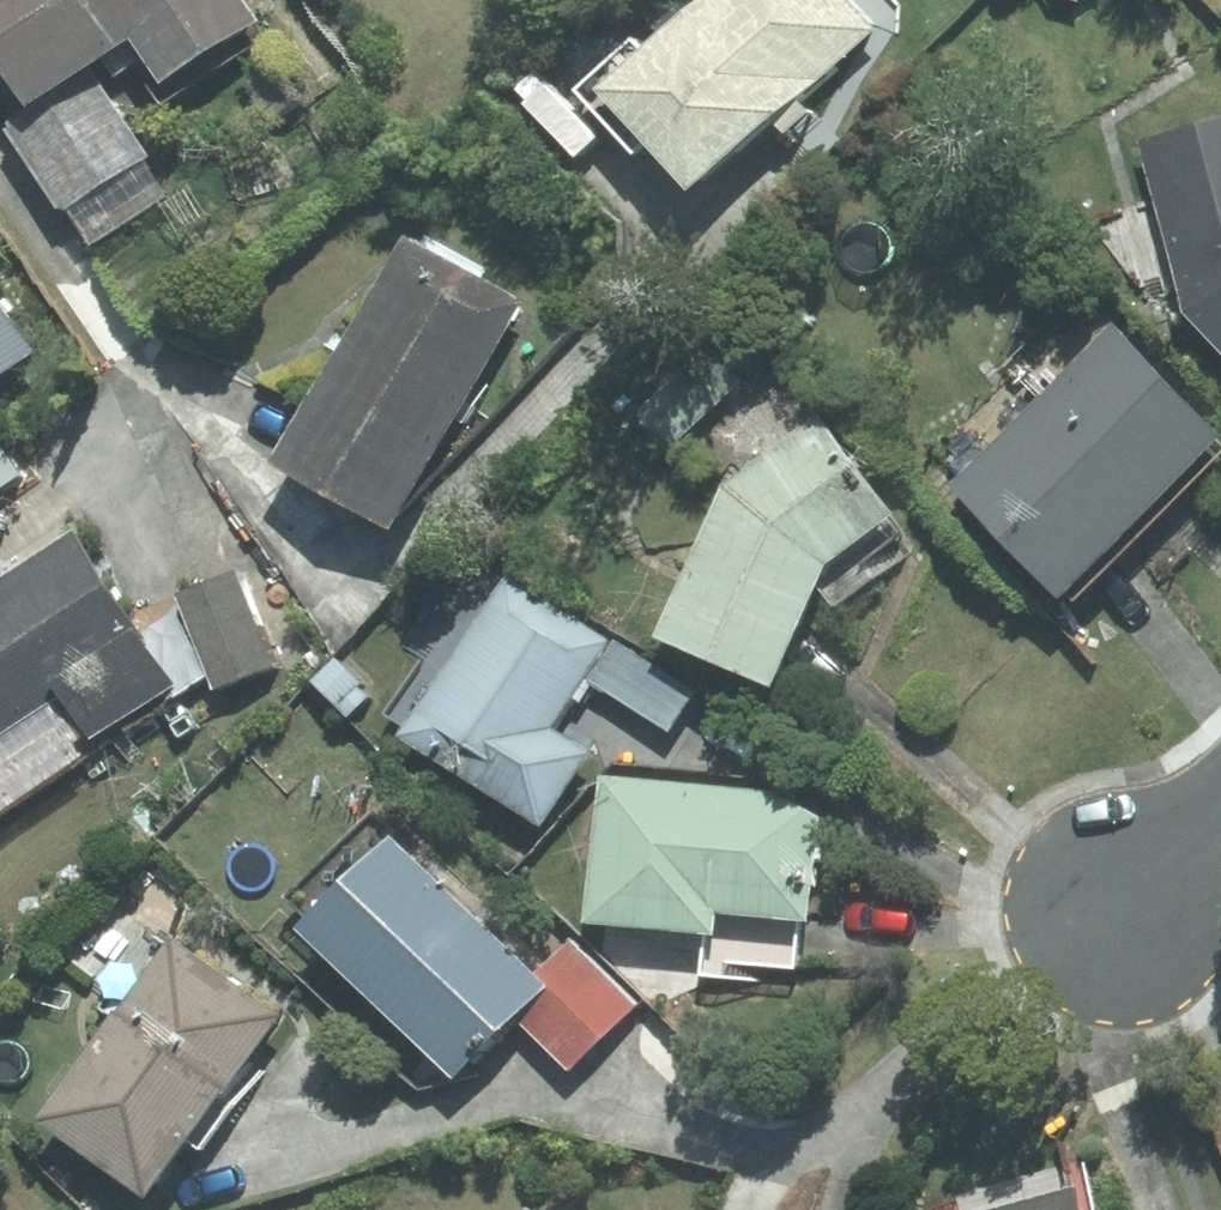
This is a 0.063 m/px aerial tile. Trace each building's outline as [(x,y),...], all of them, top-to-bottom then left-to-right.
[(259,0),(0,0),(0,37),(49,107),(19,128),(77,212),(158,155),(100,72),(150,37),(178,77),(269,14),(259,0)] [(588,87),(648,150),(667,132),(717,186),(887,27),(862,0),(713,0),(660,50),(645,33),(588,87)] [(1148,140),(1197,308),(1220,331),(1220,119),(1148,140)] [(536,303),(408,233),(286,456),(414,526),(536,303)] [(53,348),(0,270),(0,384),(53,348)] [(963,482),(1080,596),(1108,568),(1169,505),(1220,452),(1220,412),(1124,317),(963,482)] [(736,483),(674,633),(793,681),(842,561),(888,527),(909,511),(832,410),(736,483)] [(189,679),(87,525),(0,582),(0,745),(76,695),(103,736),(189,679)] [(279,553),(184,588),(221,689),(316,654),(279,553)] [(515,571),(413,732),(554,821),(599,749),(565,727),(596,679),(621,638),(515,571)] [(630,644),(621,638),(596,679),(677,731),(703,690),(630,644)] [(786,790),(613,775),(601,920),(730,931),(731,910),(825,918),(834,814),(786,790)] [(406,834),(317,924),(472,1074),(527,1018),(560,984),(547,972),(406,834)] [(294,1014),(184,936),(173,952),(97,1058),(57,1115),(167,1193),(294,1014)] [(577,942),(547,972),(560,984),(527,1018),(580,1069),(642,1005),(577,942)] [(987,1209),(1104,1209),(1095,1179),(987,1209)]
